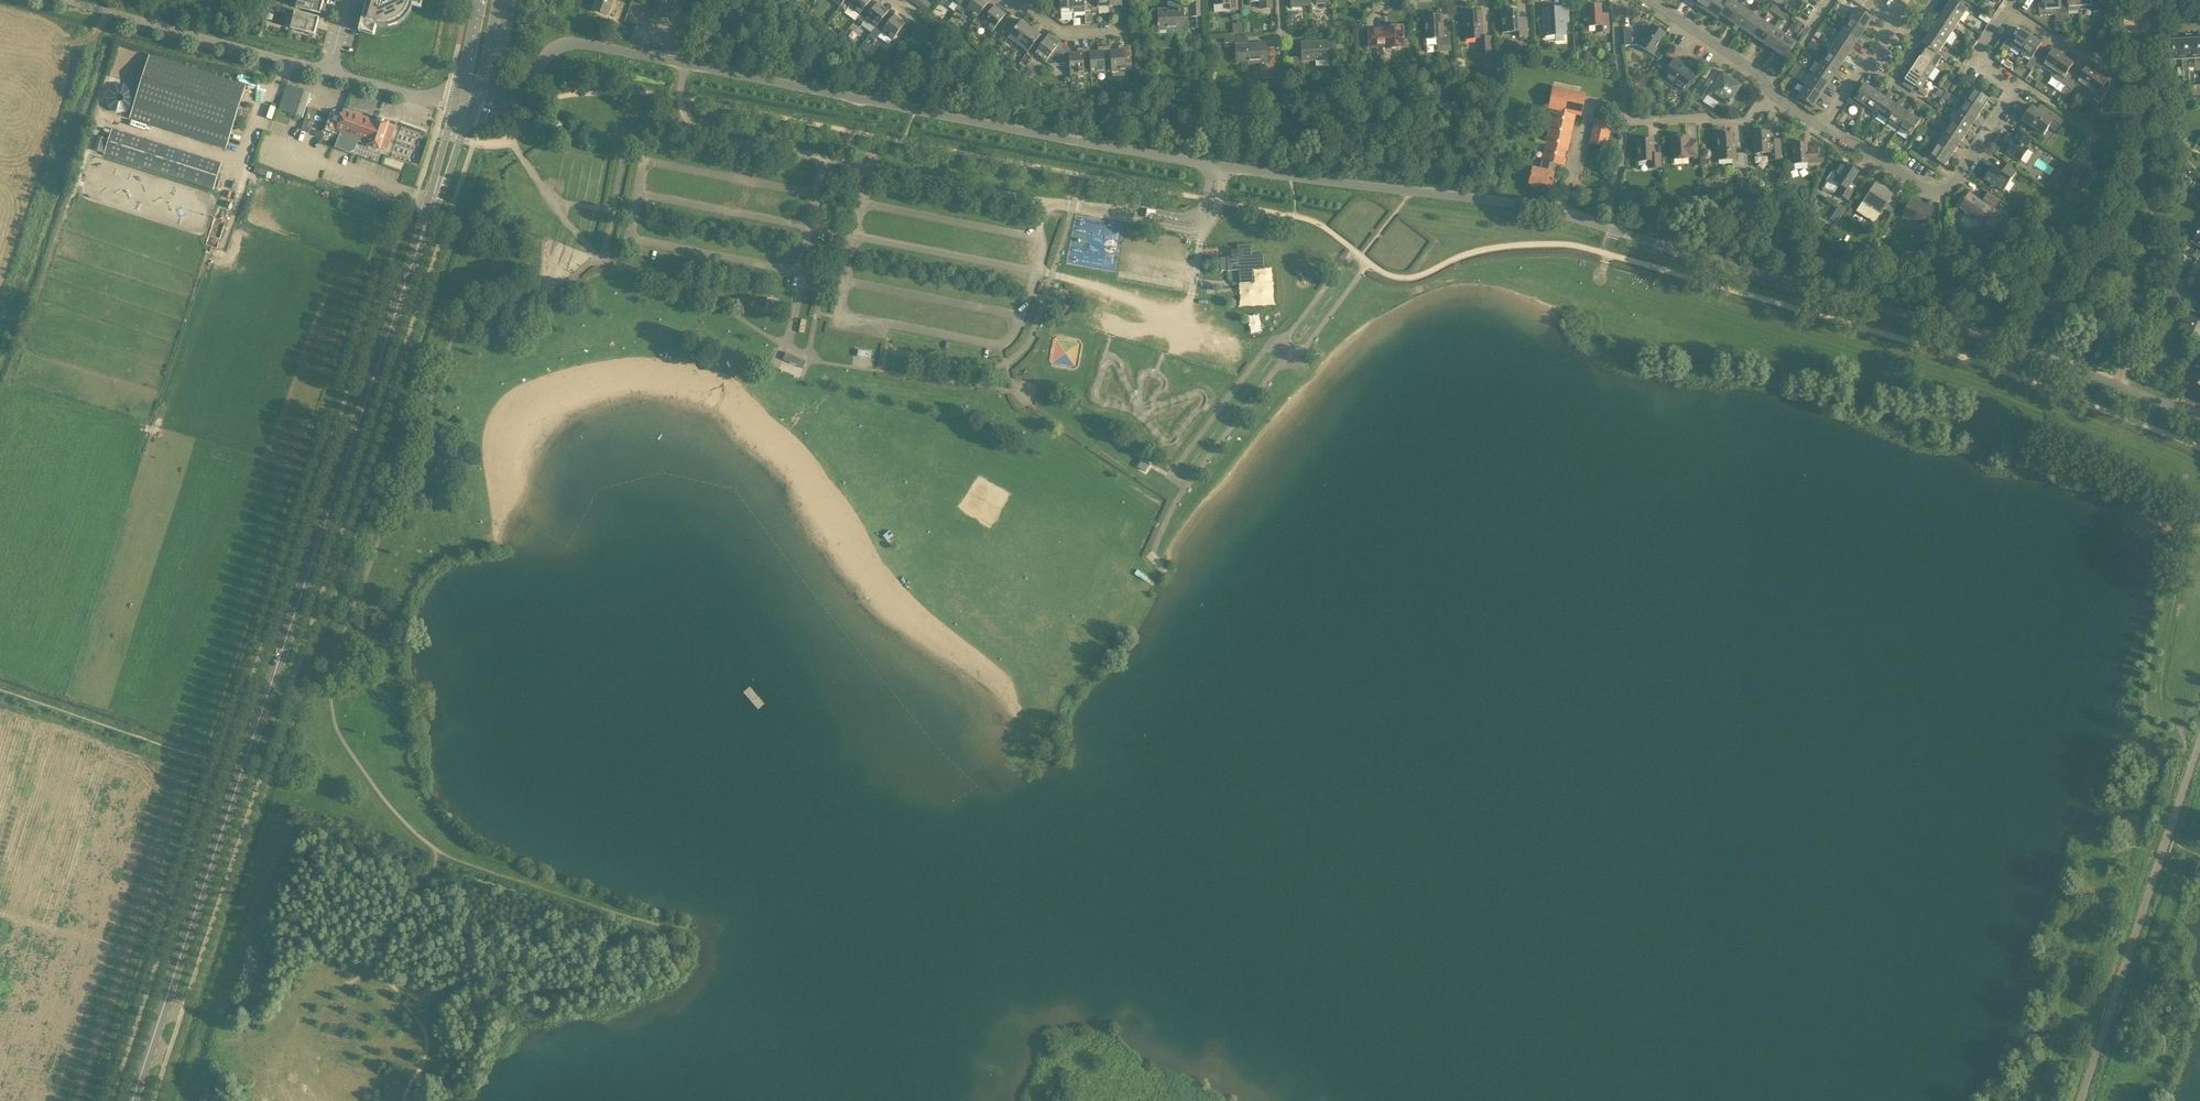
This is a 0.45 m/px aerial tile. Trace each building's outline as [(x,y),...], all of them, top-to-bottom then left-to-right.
[(296,7),(320,14),(324,0),(298,0),(296,7)] [(424,0),(367,0),(359,31),(374,35),(377,27),(379,27),(382,28),(385,28),(388,27),(390,27),(393,26),(395,26),(397,25),(399,23),(401,22),(403,20),(405,19),(407,17),(408,15),(410,13),(411,11),(412,8),(413,6),(421,8),(424,0)] [(594,11),(608,16),(614,0),(598,0),(594,11)] [(682,9),(685,0),(671,0),(669,4),(682,9)] [(840,6),(846,10),(845,10),(846,11),(844,13),(854,21),(856,19),(859,15),(865,7),(871,0),(845,0),(840,6)] [(926,0),(913,0),(912,2),(925,13),(932,5),(926,0)] [(982,11),(989,1),(988,2),(986,0),(972,0),(971,2),(968,0),(964,0),(959,6),(956,9),(962,14),(965,11),(975,19),(976,19),(982,11)] [(1053,11),(1054,14),(1060,13),(1060,14),(1061,14),(1073,13),(1072,0),(1053,0),(1053,11)] [(1073,13),(1084,13),(1085,12),(1085,11),(1091,11),(1090,0),(1072,0),(1073,13)] [(1109,6),(1109,0),(1090,0),(1091,11),(1097,10),(1097,12),(1098,12),(1098,7),(1109,6)] [(1109,6),(1121,5),(1121,10),(1122,10),(1122,9),(1128,9),(1128,0),(1109,0),(1109,6)] [(1157,24),(1157,27),(1158,27),(1159,36),(1159,30),(1184,28),(1184,35),(1185,35),(1184,18),(1196,17),(1203,17),(1202,0),(1196,0),(1188,0),(1189,8),(1189,13),(1184,13),(1183,9),(1168,9),(1157,10),(1158,24),(1157,24)] [(1215,6),(1216,10),(1217,11),(1218,11),(1220,11),(1225,11),(1227,11),(1228,10),(1229,9),(1229,10),(1237,10),(1237,0),(1215,0),(1215,6)] [(1249,2),(1260,1),(1261,9),(1271,8),(1271,0),(1249,0),(1249,2)] [(1705,12),(1713,0),(1697,0),(1694,4),(1705,12)] [(1725,3),(1720,0),(1713,0),(1705,12),(1716,19),(1719,15),(1719,14),(1726,4),(1725,3)] [(1725,3),(1726,4),(1719,14),(1719,15),(1730,22),(1740,7),(1730,0),(1728,0),(1725,3)] [(1945,11),(1960,21),(1966,11),(1971,15),(1974,11),(1969,7),(1967,9),(1953,0),(1952,0),(1945,11)] [(2039,2),(2040,16),(2056,15),(2056,20),(2062,20),(2062,14),(2061,0),(2042,0),(2042,2),(2039,2)] [(2062,14),(2069,14),(2068,10),(2080,9),(2080,0),(2061,0),(2062,14)] [(2080,9),(2092,8),(2093,13),(2099,12),(2099,0),(2080,0),(2080,9)] [(871,11),(865,7),(859,15),(856,19),(862,24),(865,20),(875,27),(876,28),(882,20),(889,10),(878,2),(871,11)] [(976,19),(975,19),(973,22),(979,26),(979,27),(982,23),(992,31),(991,32),(992,33),(1006,14),(1005,13),(1005,14),(994,7),(995,6),(995,5),(987,15),(982,11),(976,19)] [(1587,19),(1588,27),(1595,26),(1596,33),(1608,32),(1607,18),(1600,18),(1600,5),(1582,6),(1583,19),(1587,19)] [(1540,36),(1555,36),(1555,41),(1564,41),(1564,35),(1563,22),(1568,22),(1567,7),(1544,9),(1545,25),(1540,26),(1540,36)] [(1741,29),(1751,14),(1740,7),(1730,22),(1741,29)] [(1501,11),(1502,33),(1518,32),(1519,37),(1527,37),(1526,21),(1519,22),(1518,10),(1517,11),(1516,9),(1515,9),(1513,8),(1512,8),(1510,8),(1508,9),(1507,10),(1507,11),(1501,11)] [(1780,9),(1776,15),(1780,18),(1784,12),(1780,9)] [(1849,20),(1864,30),(1870,21),(1875,24),(1878,20),(1873,16),(1871,18),(1856,9),(1849,20)] [(319,18),(295,11),(291,28),(315,34),(319,18)] [(1960,21),(1945,11),(1937,22),(1953,32),(1960,21)] [(1463,13),(1465,39),(1477,39),(1478,54),(1491,53),(1490,37),(1482,38),(1481,12),(1463,13)] [(1788,15),(1784,12),(1780,18),(1784,21),(1788,15)] [(887,24),(882,20),(876,28),(875,27),(868,37),(875,42),(882,32),(892,40),(891,41),(892,41),(906,23),(895,14),(887,24)] [(1752,36),(1762,21),(1751,14),(1741,29),(1752,36)] [(1436,39),(1437,46),(1437,52),(1451,51),(1451,46),(1450,32),(1442,33),(1441,15),(1442,15),(1423,16),(1424,16),(1425,39),(1424,39),(1425,39),(1436,39)] [(946,26),(947,24),(941,20),(937,25),(943,30),(946,26)] [(1009,38),(1018,45),(1030,28),(1021,22),(1022,21),(1021,20),(1015,28),(1010,24),(1001,36),(1001,37),(1006,40),(1005,41),(1006,42),(1009,38)] [(1789,29),(1796,33),(1802,24),(1795,20),(1789,29)] [(1858,39),(1864,30),(1849,20),(1841,31),(1857,41),(1855,43),(1860,47),(1863,42),(1858,39)] [(1773,28),(1762,21),(1752,36),(1763,44),(1773,28)] [(1240,22),(1231,23),(1231,34),(1240,33),(1240,22)] [(1937,22),(1930,33),(1945,43),(1953,32),(1937,22)] [(1404,47),(1402,26),(1389,27),(1389,29),(1386,30),(1385,27),(1385,30),(1368,31),(1369,47),(1386,46),(1386,48),(1387,48),(1387,46),(1390,46),(1390,48),(1404,47)] [(1631,29),(1623,30),(1624,46),(1637,46),(1652,56),(1657,49),(1655,48),(1664,34),(1657,29),(1655,31),(1650,27),(1647,31),(1641,39),(1631,40),(1631,29)] [(1040,35),(1030,28),(1018,45),(1027,52),(1024,56),(1025,56),(1026,55),(1031,59),(1034,54),(1040,46),(1035,42),(1041,35),(1040,34),(1040,35)] [(1763,44),(1774,51),(1784,36),(1773,28),(1763,44)] [(2021,52),(2032,36),(2022,30),(2013,42),(2008,38),(2000,50),(2006,54),(2011,46),(2021,52)] [(1841,31),(1834,42),(1849,52),(1848,54),(1853,58),(1856,53),(1851,50),(1855,43),(1857,41),(1841,31)] [(1938,53),(1945,43),(1930,33),(1922,44),(1927,47),(1938,54),(1938,53)] [(1040,46),(1034,54),(1051,67),(1069,66),(1068,53),(1069,53),(1069,48),(1068,48),(1068,49),(1061,49),(1061,43),(1056,39),(1049,34),(1047,36),(1040,46)] [(1793,42),(1784,36),(1774,51),(1785,59),(1795,44),(1797,45),(1801,40),(1797,37),(1793,42)] [(2042,43),(2032,36),(2021,52),(2031,59),(2026,67),(2031,71),(2035,66),(2039,59),(2034,56),(2042,43)] [(2188,71),(2187,60),(2186,40),(2178,40),(2178,37),(2175,38),(2175,36),(2172,37),(2173,41),(2172,41),(2173,60),(2182,60),(2182,71),(2188,71)] [(2199,39),(2192,40),(2191,37),(2189,37),(2189,36),(2186,36),(2186,40),(2187,60),(2195,59),(2196,70),(2199,70),(2199,51),(2199,39)] [(1970,37),(1967,42),(1974,46),(1977,42),(1970,37)] [(1302,62),(1331,60),(1330,41),(1301,42),(1302,62)] [(861,50),(866,53),(871,46),(866,42),(861,50)] [(1806,47),(1813,52),(1816,47),(1809,42),(1806,47)] [(1849,52),(1834,42),(1827,53),(1842,63),(1840,65),(1845,69),(1848,64),(1843,61),(1848,54),(1849,52)] [(1971,50),(1974,46),(1967,42),(1965,46),(1971,50)] [(1259,63),(1260,79),(1276,78),(1275,48),(1266,48),(1266,43),(1235,45),(1236,64),(1259,63)] [(1110,51),(1110,61),(1111,73),(1112,73),(1112,72),(1124,71),(1124,72),(1125,72),(1125,71),(1132,70),(1132,60),(1131,45),(1123,46),(1118,46),(1118,50),(1110,51)] [(1098,51),(1090,52),(1089,52),(1090,73),(1090,74),(1091,74),(1091,73),(1104,72),(1104,73),(1104,61),(1110,61),(1110,51),(1110,46),(1097,47),(1098,51)] [(1927,47),(1920,58),(1935,68),(1941,58),(1943,56),(1942,56),(1938,53),(1938,54),(1927,47)] [(1070,76),(1070,74),(1083,73),(1083,75),(1084,75),(1084,73),(1090,73),(1089,52),(1090,52),(1089,48),(1077,49),(1077,53),(1069,53),(1068,53),(1069,66),(1070,76)] [(2043,53),(2039,59),(2035,66),(2040,70),(2042,66),(2052,73),(2063,57),(2053,50),(2048,57),(2043,53)] [(1589,63),(1591,53),(1585,52),(1582,61),(1589,63)] [(1827,53),(1819,64),(1834,74),(1833,76),(1838,80),(1841,75),(1836,72),(1840,65),(1842,63),(1827,53)] [(1026,55),(1022,61),(1026,65),(1027,65),(1031,59),(1026,55)] [(150,56),(130,118),(226,148),(245,86),(150,56)] [(1293,73),(1300,73),(1299,57),(1292,58),(1293,73)] [(2053,73),(2050,77),(2066,87),(2074,74),(2069,70),(2073,64),(2063,57),(2053,73)] [(1675,86),(1681,91),(1678,96),(1678,97),(1682,91),(1693,74),(1685,68),(1686,66),(1680,62),(1674,72),(1668,68),(1674,59),(1674,58),(1657,83),(1658,83),(1661,79),(1674,87),(1675,86)] [(1920,58),(1913,69),(1928,79),(1935,68),(1920,58)] [(1834,74),(1819,64),(1812,75),(1827,85),(1826,87),(1831,91),(1834,86),(1829,83),(1833,76),(1834,74)] [(1021,72),(1028,77),(1033,71),(1025,66),(1021,72)] [(2080,77),(2074,74),(2066,87),(2071,91),(2076,83),(2086,90),(2097,74),(2087,67),(2080,77)] [(1629,76),(1636,75),(1635,68),(1628,69),(1629,76)] [(1922,88),(1928,79),(1913,69),(1905,80),(1920,90),(1918,92),(1924,96),(1927,91),(1922,88)] [(1742,85),(1722,72),(1711,87),(1706,83),(1697,97),(1703,101),(1707,96),(1718,103),(1717,105),(1724,110),(1726,108),(1742,85)] [(1947,76),(1954,80),(1956,76),(1950,72),(1947,76)] [(2107,81),(2097,74),(2086,90),(2096,97),(2094,100),(2100,104),(2108,91),(2103,87),(2107,81)] [(1812,75),(1805,86),(1820,96),(1818,98),(1823,102),(1826,97),(1821,94),(1826,87),(1827,85),(1812,75)] [(1946,91),(1954,80),(1947,76),(1940,87),(1946,91)] [(1863,112),(1866,107),(1876,92),(1865,84),(1863,86),(1859,84),(1847,101),(1853,106),(1863,112)] [(311,93),(287,85),(279,110),(303,118),(311,93)] [(1820,96),(1805,86),(1798,95),(1793,92),(1791,96),(1796,100),(1795,101),(1804,107),(1807,104),(1812,108),(1818,98),(1820,96)] [(2067,97),(2071,91),(2066,87),(2062,93),(2067,97)] [(1935,94),(1940,97),(1944,91),(1939,88),(1935,94)] [(1974,89),(1967,101),(1982,111),(1988,101),(1993,105),(1996,100),(1991,97),(1989,99),(1974,89)] [(1876,92),(1866,107),(1873,111),(1871,115),(1875,117),(1877,114),(1887,99),(1889,100),(1893,95),(1891,94),(1889,93),(1885,98),(1876,92)] [(1877,114),(1888,121),(1898,106),(1900,108),(1904,103),(1899,100),(1896,105),(1889,100),(1887,99),(1877,114)] [(1967,101),(1959,112),(1975,122),(1973,124),(1978,127),(1981,123),(1976,120),(1982,111),(1967,101)] [(2041,105),(2038,110),(2032,106),(2022,121),(2043,135),(2051,123),(2058,128),(2064,120),(2041,105)] [(1888,121),(1899,129),(1909,113),(1911,115),(1915,110),(1911,107),(1907,112),(1900,108),(1898,106),(1888,121)] [(330,114),(325,131),(337,135),(338,131),(340,132),(335,147),(346,151),(355,147),(358,138),(369,142),(368,145),(380,149),(380,148),(386,150),(395,125),(389,123),(389,122),(378,118),(376,121),(344,109),(341,118),(330,114)] [(1553,173),(1555,164),(1564,166),(1575,115),(1553,110),(1540,170),(1532,168),(1528,184),(1550,189),(1553,173)] [(1967,133),(1966,135),(1971,138),(1972,136),(1974,134),(1969,131),(1973,124),(1975,122),(1959,112),(1952,123),(1967,133)] [(1919,120),(1911,115),(1909,113),(1899,129),(1911,136),(1921,121),(1923,123),(1926,117),(1922,115),(1919,120)] [(2092,115),(2087,122),(2093,125),(2097,118),(2092,115)] [(1589,144),(1606,148),(1611,123),(1594,119),(1589,144)] [(555,120),(551,132),(559,135),(564,123),(555,120)] [(1952,123),(1945,134),(1960,144),(1959,146),(1964,149),(1966,145),(1961,142),(1966,135),(1967,133),(1952,123)] [(2008,135),(1999,148),(2020,161),(2028,149),(2026,147),(2032,138),(2020,130),(2014,140),(2008,135)] [(222,166),(114,131),(106,155),(214,190),(222,166)] [(1781,160),(1780,140),(1769,140),(1769,131),(1755,132),(1755,141),(1753,141),(1754,154),(1767,153),(1768,160),(1781,160)] [(1732,169),(1746,168),(1745,154),(1735,154),(1734,142),(1732,142),(1732,134),(1716,135),(1718,160),(1732,160),(1732,169)] [(1935,140),(1934,142),(1953,155),(1951,157),(1956,160),(1959,156),(1954,153),(1959,146),(1960,144),(1945,134),(1939,143),(1935,140)] [(1671,137),(1672,160),(1689,159),(1696,158),(1695,142),(1688,143),(1687,136),(1671,137)] [(1648,168),(1660,167),(1660,154),(1653,155),(1652,140),(1647,140),(1646,139),(1644,139),(1644,140),(1630,141),(1636,141),(1638,162),(1648,161),(1648,168)] [(1926,151),(1923,155),(1925,156),(1929,159),(1927,161),(1938,168),(1941,164),(1945,166),(1951,157),(1953,155),(1934,142),(1932,144),(1936,146),(1931,154),(1926,151)] [(1806,143),(1792,144),(1793,165),(1807,164),(1807,163),(1823,162),(1823,156),(1817,156),(1817,148),(1806,149),(1806,143)] [(1708,150),(1704,150),(1702,153),(1702,157),(1704,159),(1708,159),(1710,157),(1710,153),(1708,150)] [(1841,162),(1834,173),(1831,171),(1825,181),(1824,183),(1823,185),(1822,187),(1822,188),(1821,191),(1822,191),(1824,192),(1826,193),(1827,193),(1828,193),(1831,194),(1833,194),(1835,190),(1837,191),(1836,193),(1847,200),(1855,188),(1850,184),(1857,172),(1847,166),(1848,165),(1846,164),(1845,165),(1841,162)] [(2065,173),(2069,166),(2062,162),(2058,169),(2065,173)] [(1993,165),(1984,179),(1991,183),(1992,187),(1996,186),(2004,192),(2018,171),(2006,163),(2001,171),(1993,165)] [(2093,173),(2081,165),(2077,171),(2074,170),(2072,173),(2067,170),(2058,184),(2065,189),(2069,183),(2081,191),(2093,173)] [(2058,183),(2051,179),(2047,186),(2054,190),(2058,183)] [(1891,214),(1900,201),(1874,184),(1872,188),(1869,188),(1869,191),(1867,195),(1864,196),(1864,199),(1856,211),(1873,223),(1882,210),(1885,210),(1891,214)] [(1969,194),(1960,207),(1967,212),(1964,215),(1965,215),(1974,221),(1976,218),(1985,224),(1989,217),(1991,218),(1992,216),(1991,215),(1996,207),(2000,201),(1988,193),(1984,199),(1987,201),(1985,204),(1969,194)] [(2191,195),(2188,200),(2197,206),(2199,208),(2199,201),(2191,195)] [(1927,219),(1931,208),(1909,200),(1903,218),(1924,225),(1921,231),(1929,234),(1933,221),(1927,219)] [(1840,216),(1835,213),(1830,219),(1836,223),(1840,216)] [(2048,219),(2041,214),(2034,224),(2042,229),(2048,219)] [(2199,255),(2199,230),(2192,243),(2199,247),(2192,256),(2197,259),(2199,255)] [(1238,257),(1219,258),(1220,272),(1228,271),(1239,271),(1240,284),(1253,283),(1253,270),(1266,269),(1265,255),(1252,256),(1251,245),(1237,246),(1238,257)] [(768,299),(766,309),(774,310),(775,300),(768,299)] [(2199,334),(2199,319),(2185,313),(2178,330),(2198,338),(2199,334)] [(783,360),(802,369),(803,369),(806,362),(786,353),(783,360)] [(2191,375),(2193,376),(2190,382),(2199,386),(2199,353),(2191,375)] [(1149,465),(1142,460),(1138,467),(1145,471),(1149,465)]
